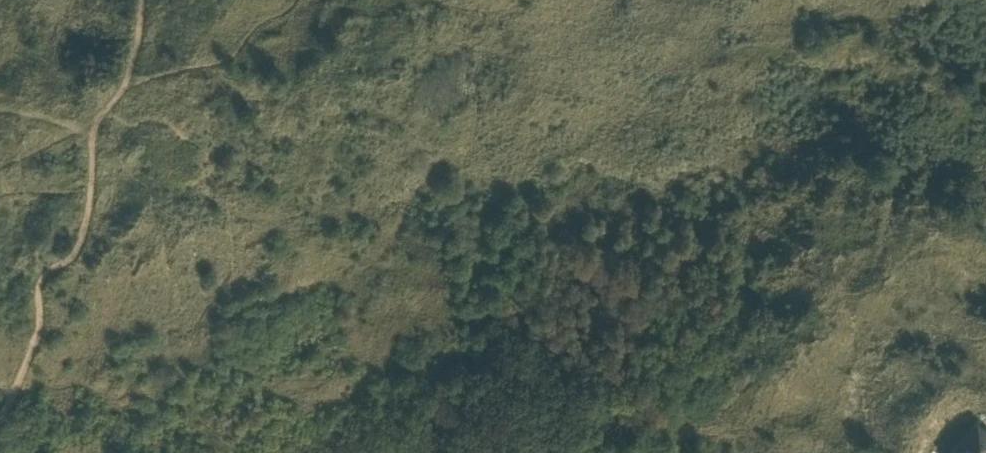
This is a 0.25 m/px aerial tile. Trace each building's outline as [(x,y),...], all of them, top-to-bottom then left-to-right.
[(954,452),(985,452),(985,435),(978,428),(954,452)]
